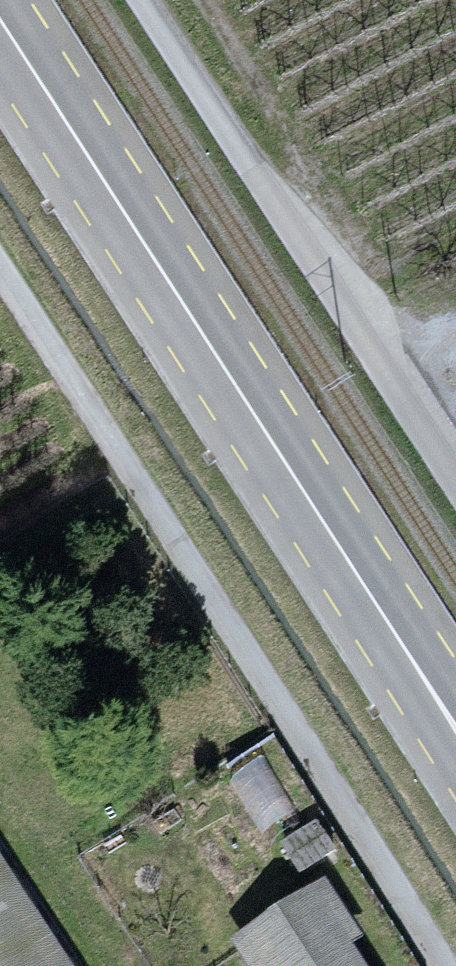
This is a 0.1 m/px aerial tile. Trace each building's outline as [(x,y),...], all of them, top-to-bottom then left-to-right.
[(261,760),(230,781),(262,827),(292,806),(261,760)] [(315,823),(287,841),(303,867),(332,850),(315,823)] [(0,859),(0,965),(69,965),(0,859)] [(227,947),(239,965),(363,965),(350,946),(362,938),(326,883),(227,947)]
